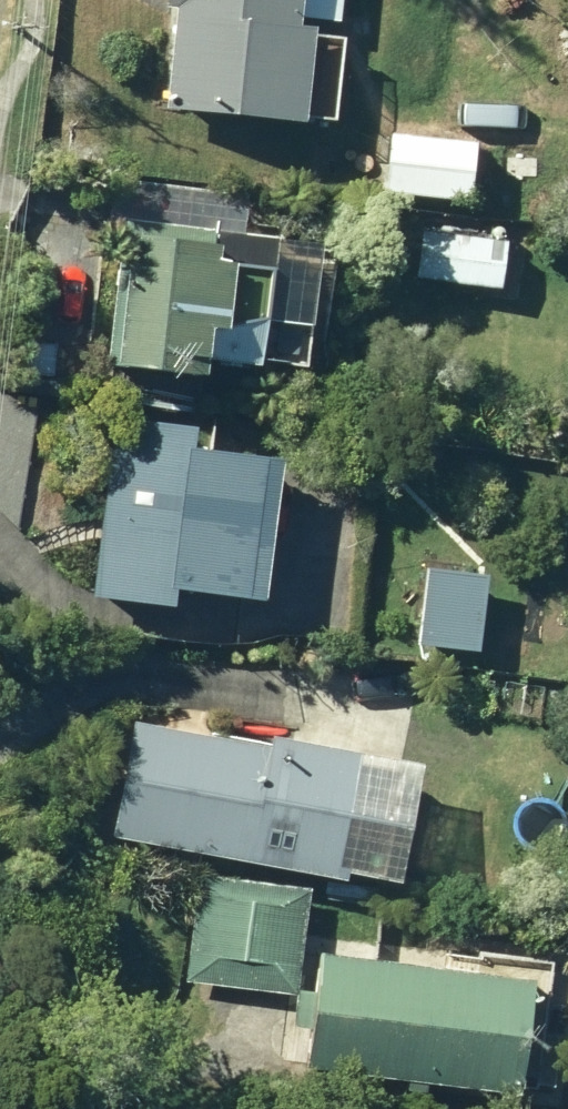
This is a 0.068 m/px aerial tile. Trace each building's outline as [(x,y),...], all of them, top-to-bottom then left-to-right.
[(156,5),(164,8),(154,106),(284,119),(295,19),(336,21),(338,0),(156,0),(156,5)] [(457,11),(460,0),(439,0),(438,8),(457,11)] [(373,189),(464,197),(468,140),(378,132),(373,189)] [(287,363),(302,254),(255,246),(256,233),(111,216),(93,360),(189,373),(191,357),(242,363),(242,356),(287,363)] [(408,277),(496,286),(502,239),(413,229),(408,277)] [(164,609),(167,588),(250,598),(267,457),(184,445),(187,424),(103,413),(80,598),(164,609)] [(419,640),(464,642),(470,575),(426,571),(419,640)] [(401,763),(252,732),(250,744),(121,719),(98,835),(327,878),(328,870),(379,881),(401,763)] [(184,979),(285,991),(298,887),(195,878),(184,979)] [(504,1090),(516,977),(311,953),(305,994),(287,992),(282,1022),(301,1024),(296,1067),(504,1090)]
